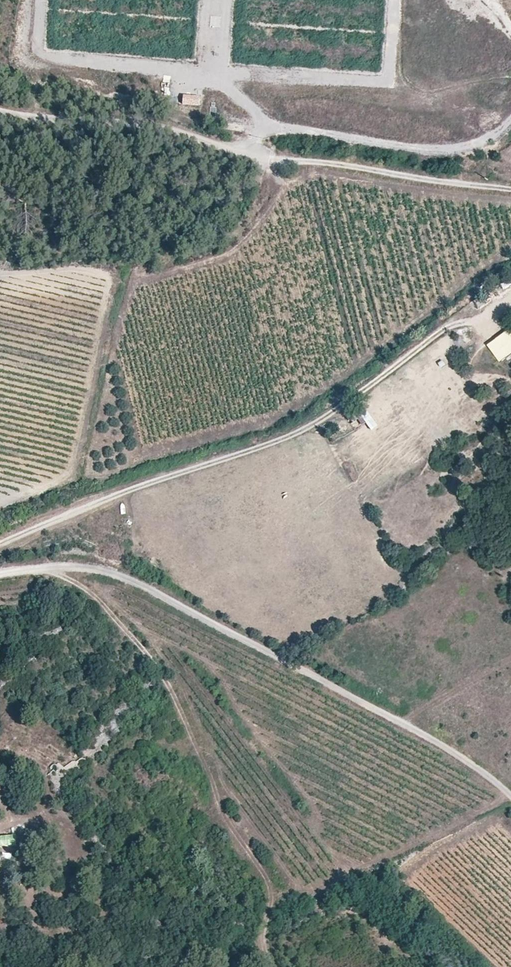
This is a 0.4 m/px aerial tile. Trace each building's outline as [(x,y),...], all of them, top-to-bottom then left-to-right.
[(201,96),(183,95),(182,105),(201,106),(201,96)] [(487,345),(499,362),(510,353),(510,328),(487,345)] [(362,416),(370,430),(377,426),(368,412),(362,416)] [(58,764),(50,766),(53,777),(60,776),(58,764)] [(15,845),(14,834),(0,835),(0,846),(15,845)]
